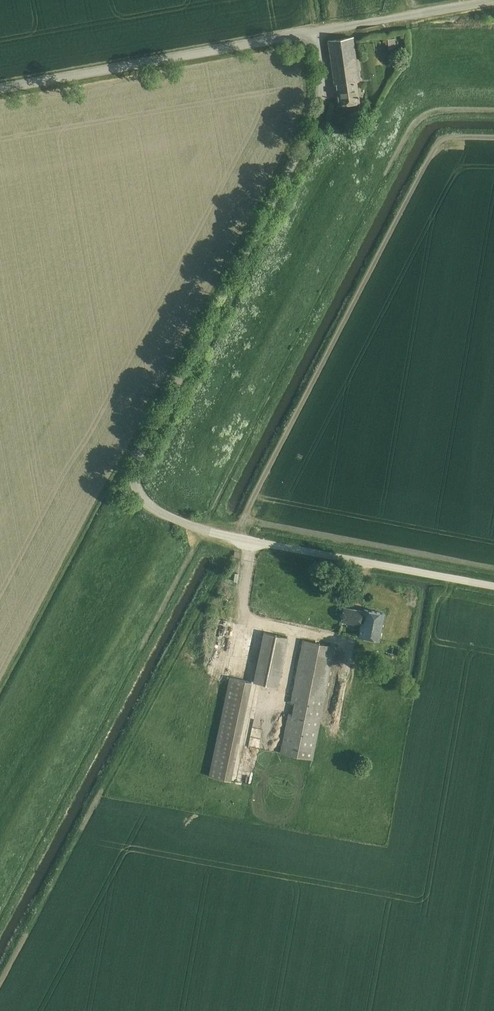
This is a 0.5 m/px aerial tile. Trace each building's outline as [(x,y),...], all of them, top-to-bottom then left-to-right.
[(357,81),(359,81),(353,37),(328,41),(334,84),(336,84),(339,105),(360,102),(357,81)] [(396,48),(395,38),(388,39),(388,40),(388,44),(389,49),(396,48)] [(361,625),(358,635),(378,639),(384,613),(364,609),(363,611),(344,607),(341,621),(361,625)] [(264,632),(260,652),(253,682),(277,686),(287,637),(264,632)] [(243,639),(242,647),(250,648),(251,640),(243,639)] [(303,640),(299,659),(281,753),(311,759),(334,646),(303,640)] [(231,781),(233,773),(251,682),(229,677),(209,776),(231,781)]
